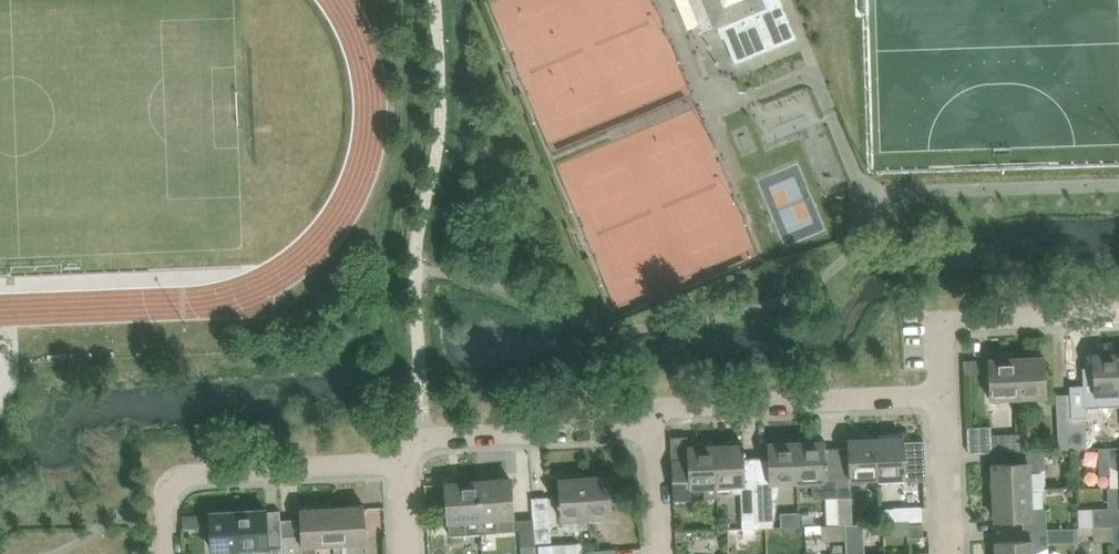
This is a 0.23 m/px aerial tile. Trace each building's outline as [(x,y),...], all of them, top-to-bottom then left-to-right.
[(735,64),(797,38),(781,0),(702,0),(713,28),(723,25),(727,35),(724,36),(735,64)] [(785,275),(774,276),(774,287),(786,287),(785,275)] [(1094,376),(1095,393),(1118,392),(1118,348),(1106,349),(1106,353),(1093,354),(1094,376)] [(1029,357),(1018,357),(1019,396),(1048,395),(1046,356),(1043,356),(1043,352),(1029,352),(1029,357)] [(991,398),(1013,397),(1019,396),(1018,357),(1016,357),(1016,353),(1002,354),(1002,358),(990,359),(991,398)] [(1071,393),(1057,394),(1060,448),(1074,448),(1072,417),(1071,393)] [(1086,416),(1072,417),(1074,448),(1088,447),(1086,416)] [(969,425),(970,451),(993,450),(992,424),(969,425)] [(889,437),(877,438),(879,477),(907,476),(905,437),(902,437),(902,432),(888,433),(889,437)] [(1019,433),(993,434),(994,452),(1020,451),(1019,433)] [(837,448),(838,468),(839,495),(851,494),(851,479),(879,477),(877,438),(875,438),(875,434),(861,434),(861,439),(849,439),(849,447),(837,448)] [(809,441),(797,442),(798,476),(799,485),(812,485),(813,496),(839,495),(838,468),(837,448),(825,448),(825,440),(822,440),(822,436),(808,437),(809,441)] [(759,498),(760,526),(773,526),(779,486),(799,485),(798,476),(797,442),(795,442),(795,437),(781,438),(781,442),(769,443),(769,456),(757,457),(758,478),(759,498)] [(759,498),(758,478),(757,457),(745,457),(745,453),(747,453),(747,448),(745,448),(745,444),(742,444),(742,440),(728,440),(729,445),(716,445),(718,485),(718,498),(719,498),(719,490),(732,489),(732,493),(741,493),(742,527),(760,526),(759,500),(759,498)] [(718,485),(716,445),(715,446),(714,441),(701,442),(701,446),(687,447),(688,458),(672,459),(673,499),(692,498),(692,490),(704,490),(705,498),(718,498),(718,485)] [(1110,465),(1111,486),(1118,486),(1118,447),(1109,447),(1110,465)] [(994,463),(995,491),(1031,490),(1030,475),(1045,469),(1044,450),(1021,451),(1021,462),(994,463)] [(598,476),(586,477),(589,516),(590,516),(617,514),(614,475),(612,475),(611,470),(598,471),(598,476)] [(571,478),(558,479),(561,518),(562,531),(591,529),(590,516),(589,516),(586,477),(584,477),(584,472),(570,473),(571,478)] [(510,478),(478,480),(481,519),(481,532),(514,530),(510,478)] [(446,483),(448,519),(428,520),(429,537),(466,534),(466,533),(481,532),(481,519),(478,480),(446,483)] [(1031,490),(995,491),(996,519),(1024,518),(1024,528),(1048,527),(1047,509),(1031,504),(1031,490)] [(531,498),(533,519),(535,542),(551,541),(549,519),(548,497),(531,498)] [(1112,507),(1093,508),(1093,525),(1112,525),(1118,524),(1118,503),(1112,507)] [(350,506),(332,507),(334,545),(366,543),(364,504),(349,505),(350,506)] [(922,506),(879,508),(879,522),(903,521),(910,521),(923,520),(922,506)] [(281,535),(282,553),(317,553),(317,546),(334,545),(332,507),(315,508),(315,507),(300,507),(302,534),(281,535)] [(238,511),(240,548),(253,547),(254,553),(282,553),(281,535),(280,510),(266,511),(266,509),(238,511)] [(212,549),(234,548),(240,548),(238,511),(210,513),(212,549)] [(846,553),(885,553),(885,552),(864,553),(863,522),(845,523),(846,553)] [(923,523),(910,524),(911,535),(911,537),(924,536),(923,523)] [(822,525),(805,526),(806,534),(822,533),(822,525)] [(997,553),(1034,553),(1048,547),(1048,541),(1072,540),(1072,542),(1078,542),(1077,527),(1048,527),(1024,528),(1025,540),(997,541),(997,553)] [(578,543),(539,545),(539,553),(579,553),(578,543)] [(521,546),(522,553),(536,553),(535,545),(521,546)]
